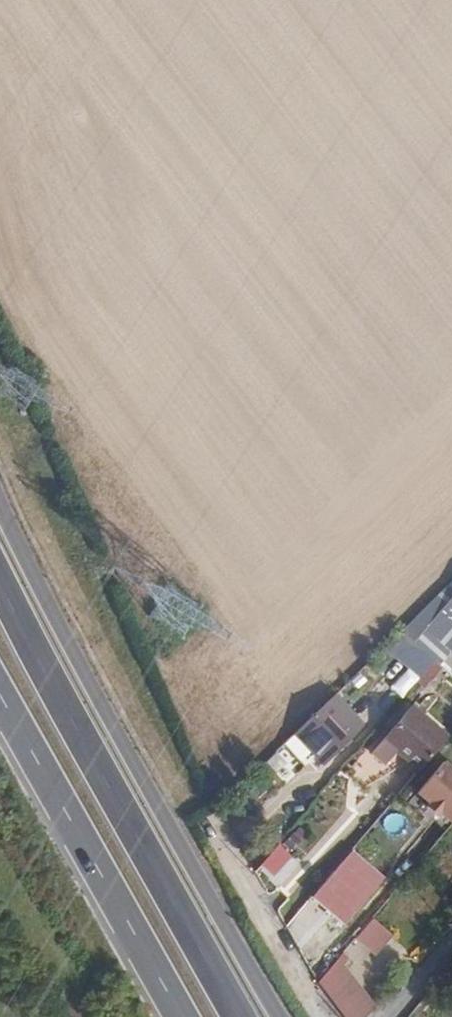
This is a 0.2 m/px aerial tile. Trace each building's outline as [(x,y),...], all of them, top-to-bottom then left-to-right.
[(426,607),(438,619),(428,629),(442,641),(451,630),(451,581),(426,607)] [(409,675),(426,656),(409,643),(392,662),(409,675)] [(327,701),(304,724),(332,755),(358,731),(327,701)] [(379,747),(416,776),(445,742),(409,712),(379,747)] [(451,790),(451,757),(450,755),(434,775),(451,790)] [(282,841),(260,868),(280,884),(301,857),(282,841)] [(357,845),(318,891),(351,919),(390,873),(357,845)] [(398,929),(379,912),(361,932),(380,949),(398,929)] [(323,976),(351,1016),(365,1016),(377,1002),(344,952),(323,976)]
